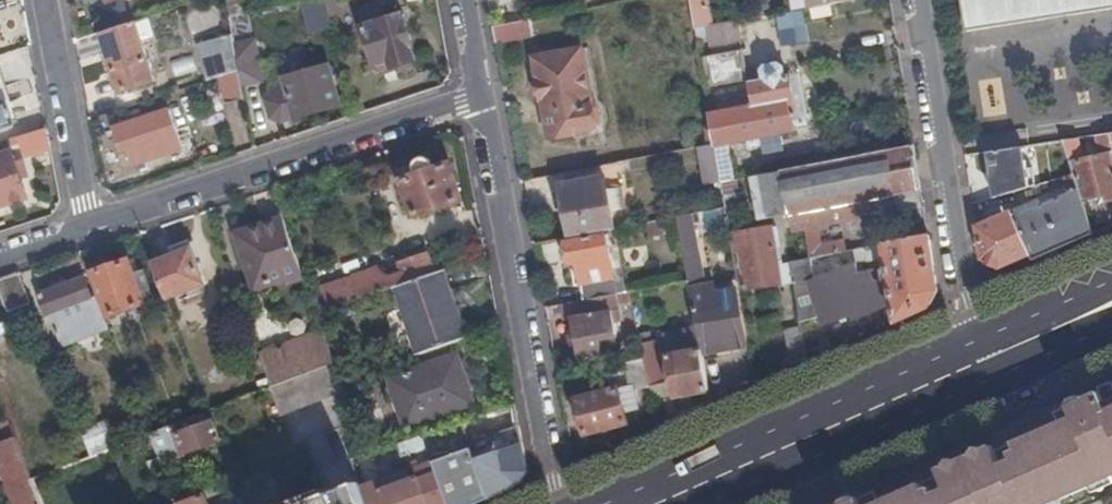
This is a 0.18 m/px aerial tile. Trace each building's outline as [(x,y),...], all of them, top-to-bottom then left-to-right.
[(331,14),(328,0),(322,0),(314,1),(317,16),(331,14)] [(331,19),(345,17),(342,0),(328,0),(331,14),(331,19)] [(694,16),(711,12),(709,0),(691,0),(694,16)] [(794,15),(848,5),(847,0),(791,0),(794,15)] [(971,34),(974,33),(973,33),(1111,12),(1111,0),(966,0),(971,34)] [(380,76),(419,63),(405,16),(389,21),(383,5),(362,12),(367,28),(365,28),(380,76)] [(711,12),(694,16),(697,33),(714,31),(711,12)] [(138,23),(104,35),(123,93),(158,81),(138,23)] [(525,23),(495,28),(499,45),(528,40),(525,23)] [(715,34),(744,28),(744,25),(714,31),(715,34)] [(748,47),(744,28),(715,34),(718,52),(748,47)] [(202,46),(207,84),(222,79),(242,72),(237,47),(235,34),(202,46)] [(707,35),(698,37),(700,50),(709,49),(707,35)] [(242,72),(245,86),(265,83),(257,43),(237,47),(242,72)] [(537,58),(552,139),(576,135),(576,132),(599,127),(599,126),(603,125),(600,108),(595,109),(584,50),(537,58)] [(751,85),(747,56),(712,62),(717,91),(751,85)] [(331,67),(286,80),(289,89),(275,93),(270,101),(274,119),(283,122),(297,118),(298,120),(342,108),(331,67)] [(754,87),(757,108),(712,117),(717,148),(721,167),(724,185),(735,183),(729,146),(799,133),(792,80),(787,81),(787,72),(782,67),(770,69),(767,73),(768,85),(754,87)] [(230,104),(247,100),(245,86),(242,72),(222,79),(230,104)] [(0,97),(0,132),(16,127),(9,105),(3,107),(0,97)] [(136,168),(141,165),(148,163),(186,150),(173,111),(116,130),(124,154),(130,152),(136,168)] [(28,157),(54,149),(50,130),(16,140),(11,142),(13,149),(19,147),(23,145),(28,157)] [(1065,142),(1070,158),(1075,175),(1080,189),(1083,200),(1100,197),(1106,196),(1107,203),(1111,202),(1111,135),(1099,137),(1103,160),(1086,163),(1080,140),(1065,142)] [(1065,142),(966,156),(969,177),(1051,165),(1051,161),(1070,158),(1065,142)] [(717,148),(703,150),(706,169),(721,167),(717,148)] [(925,210),(915,149),(754,179),(762,224),(792,218),(795,234),(807,232),(810,260),(850,253),(849,245),(824,249),(820,230),(925,210)] [(29,198),(15,155),(0,159),(0,208),(29,198)] [(464,203),(452,165),(438,170),(435,161),(430,157),(423,158),(418,161),(417,168),(419,177),(405,181),(418,219),(464,203)] [(1080,189),(1075,175),(1065,178),(1069,194),(1080,189)] [(606,178),(599,180),(601,190),(608,188),(606,178)] [(563,187),(572,238),(595,234),(616,230),(608,188),(601,190),(599,180),(563,187)] [(735,183),(724,185),(726,197),(728,210),(728,211),(744,208),(740,182),(735,183)] [(1050,182),(1033,188),(1036,197),(1053,191),(1050,182)] [(1012,209),(972,224),(976,259),(996,270),(1027,256),(1031,262),(1094,235),(1083,200),(1080,189),(1069,194),(1021,215),(1012,209)] [(720,211),(728,210),(726,197),(718,198),(720,211)] [(708,297),(693,216),(679,219),(691,283),(694,299),(708,297)] [(306,275),(288,219),(250,233),(253,242),(260,261),(252,264),(260,290),(306,275)] [(774,230),(733,236),(741,285),(748,284),(749,293),(784,286),(781,268),(774,231),(774,230)] [(781,268),(785,268),(779,230),(774,231),(781,268)] [(580,265),(588,302),(590,301),(620,296),(609,235),(569,243),(569,246),(565,249),(567,261),(573,264),(573,266),(580,265)] [(939,295),(930,240),(856,252),(858,266),(860,273),(873,271),(872,260),(879,258),(880,254),(887,253),(885,293),(891,307),(891,324),(931,308),(939,295)] [(260,261),(253,242),(246,245),(252,264),(260,261)] [(158,264),(171,301),(210,286),(196,249),(158,264)] [(312,295),(319,316),(399,288),(444,272),(442,265),(434,268),(430,256),(403,265),(406,274),(391,280),(380,270),(312,295)] [(112,319),(149,306),(143,292),(154,289),(148,271),(138,274),(132,262),(97,274),(112,319)] [(796,285),(793,266),(785,268),(781,268),(784,286),(796,285)] [(860,273),(858,266),(813,284),(796,287),(800,317),(822,314),(829,331),(856,320),(858,324),(891,307),(885,293),(883,278),(873,280),(873,271),(860,273)] [(444,272),(399,288),(422,355),(463,342),(447,295),(452,294),(444,272)] [(22,275),(0,282),(0,286),(20,337),(43,330),(22,275)] [(67,347),(113,330),(100,298),(97,300),(89,278),(44,297),(53,317),(55,317),(67,347)] [(738,292),(708,297),(694,299),(700,332),(705,357),(748,350),(738,292)] [(623,311),(634,309),(631,294),(620,296),(590,301),(593,317),(576,320),(585,368),(607,364),(604,348),(622,345),(620,334),(624,334),(624,329),(626,328),(623,311)] [(794,369),(808,363),(803,330),(788,332),(794,369)] [(679,400),(712,393),(705,357),(700,332),(668,340),(679,400)] [(266,356),(276,389),(338,365),(326,334),(266,356)] [(647,361),(653,389),(669,385),(659,343),(643,346),(647,361)] [(409,428),(455,413),(452,405),(473,398),(460,358),(393,380),(409,428)] [(636,393),(653,389),(647,361),(630,365),(635,387),(636,393)] [(338,365),(276,389),(286,417),(348,393),(345,382),(338,365)] [(1069,501),(1111,482),(1111,386),(1101,391),(1103,395),(1089,402),(1082,399),(1076,402),(1073,409),(1057,416),(1062,427),(1045,434),(1069,501)] [(641,413),(636,393),(635,387),(621,391),(628,416),(641,413)] [(631,424),(628,416),(621,391),(579,403),(581,410),(584,418),(589,437),(631,424)] [(452,405),(455,413),(476,406),(473,398),(452,405)] [(226,442),(215,412),(178,426),(181,433),(184,442),(179,444),(183,455),(188,453),(190,456),(226,442)] [(111,452),(120,448),(110,423),(84,434),(94,459),(111,452)] [(427,436),(432,450),(437,464),(439,470),(478,456),(478,455),(466,423),(427,436)] [(181,433),(178,426),(165,431),(168,438),(181,433)] [(530,475),(522,428),(479,443),(482,454),(478,455),(478,456),(494,501),(522,489),(530,475)] [(168,438),(165,431),(154,435),(164,463),(175,458),(168,438)] [(1069,501),(1045,434),(991,458),(937,482),(934,483),(942,503),(1062,503),(1069,501)] [(427,436),(401,445),(406,459),(432,450),(427,436)] [(36,482),(19,439),(0,445),(0,461),(17,503),(45,503),(36,482)] [(142,453),(138,442),(124,447),(128,458),(142,453)] [(937,482),(991,458),(985,444),(977,447),(969,446),(966,452),(951,459),(943,457),(939,464),(931,467),(937,482)] [(128,458),(124,447),(120,448),(111,452),(116,466),(129,461),(128,458)] [(439,470),(452,503),(488,503),(494,501),(478,456),(439,470)] [(364,489),(369,503),(452,503),(439,470),(437,464),(416,471),(419,479),(391,489),(389,485),(383,486),(381,482),(364,489)] [(934,483),(885,503),(942,503),(934,483)] [(298,503),(369,503),(364,489),(362,484),(298,503)] [(203,492),(175,503),(208,503),(203,492)] [(878,494),(862,502),(855,498),(848,501),(847,503),(882,503),(878,494)]
